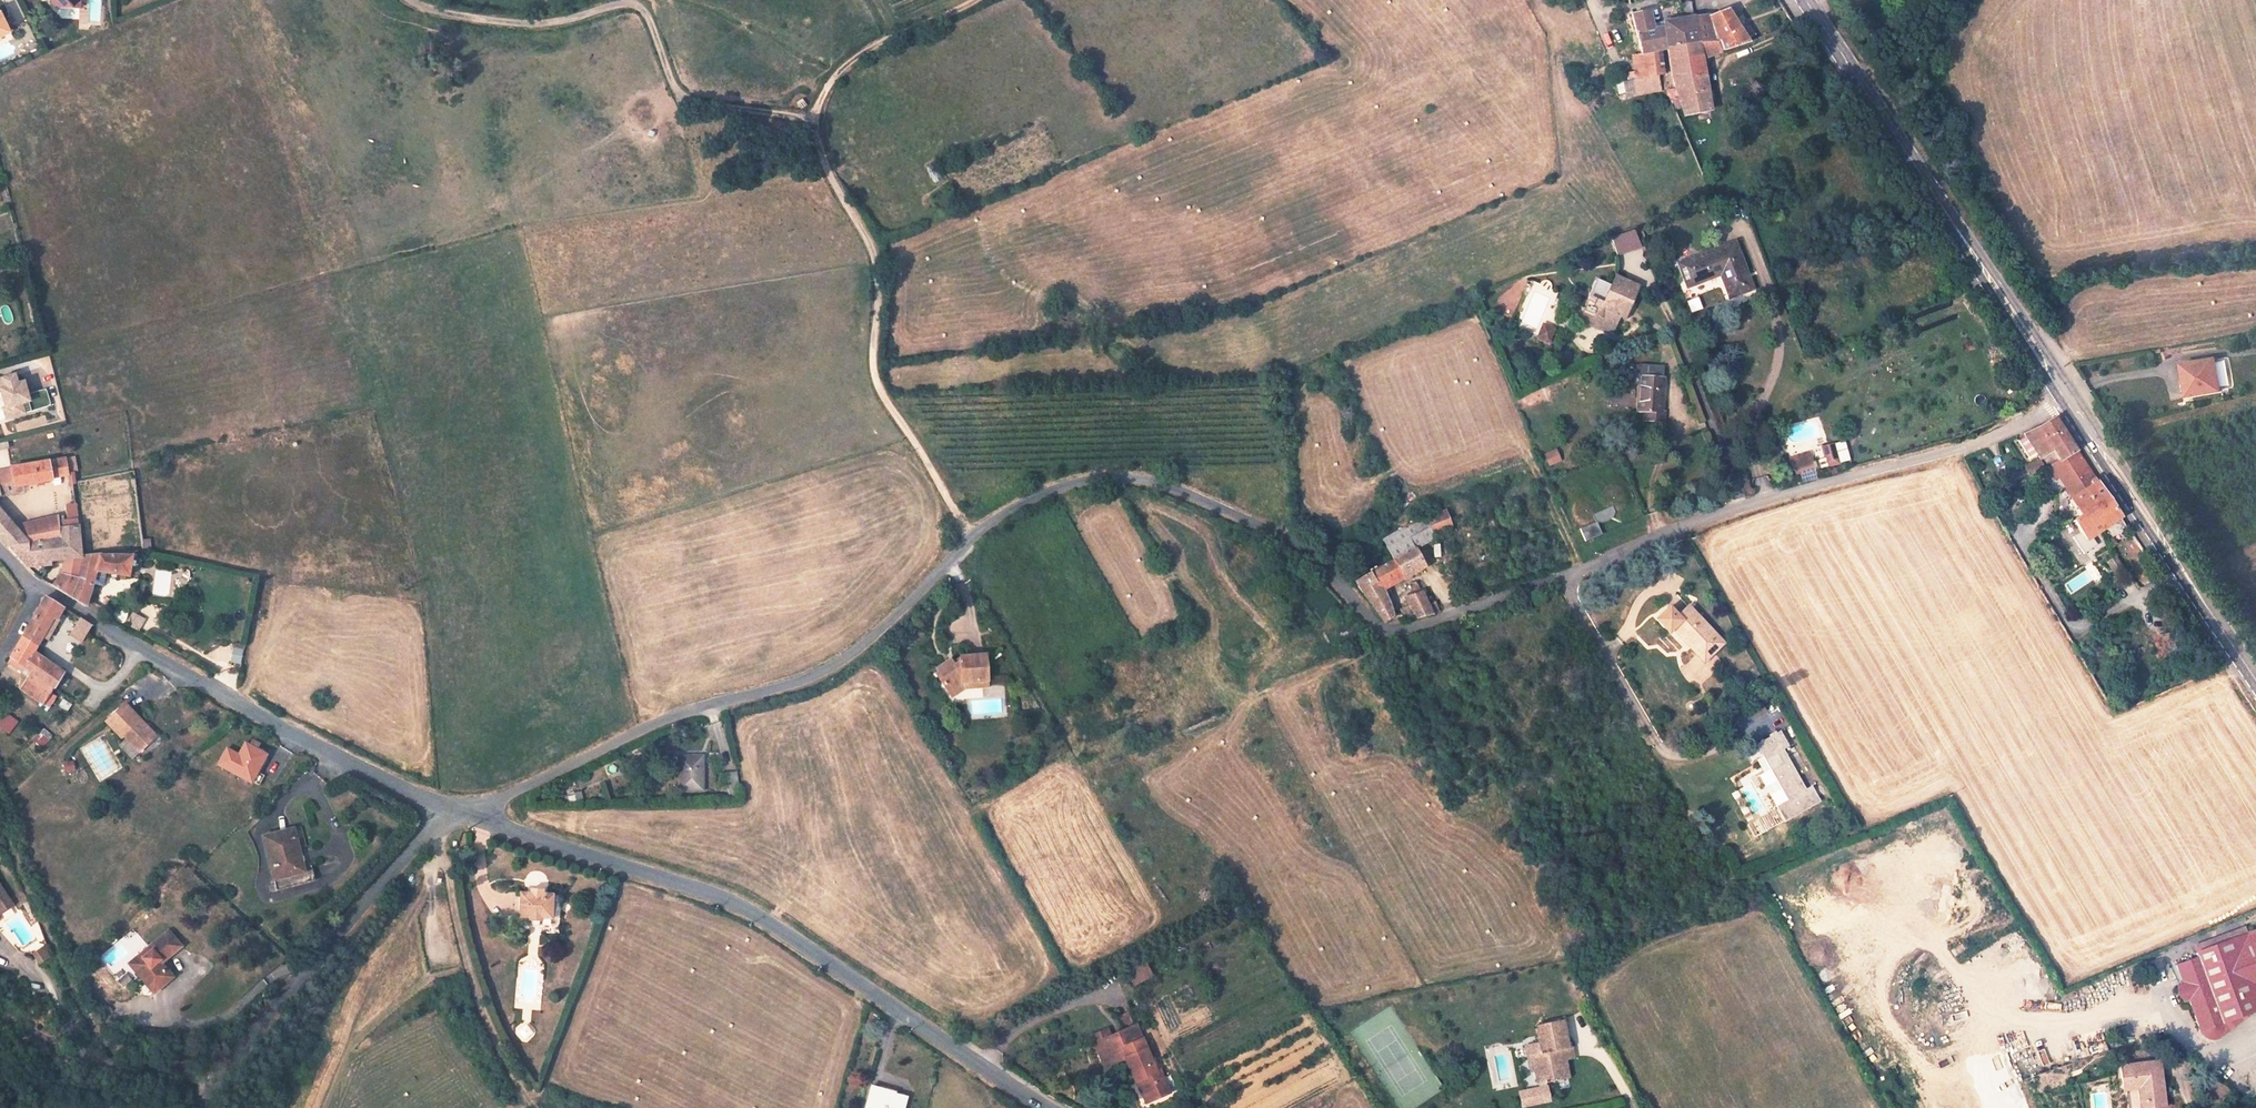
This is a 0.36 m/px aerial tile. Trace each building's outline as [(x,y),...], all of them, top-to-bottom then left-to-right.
[(58,9),(69,9),(79,9),(79,0),(50,0),(50,1),(58,9)] [(0,11),(0,36),(10,31),(0,11)] [(1684,24),(1690,23),(1685,11),(1679,12),(1684,24)] [(1715,47),(1721,59),(1745,50),(1726,12),(1711,20),(1691,24),(1697,49),(1715,47)] [(1646,58),(1650,80),(1667,78),(1662,55),(1667,54),(1660,28),(1657,28),(1658,32),(1652,33),(1646,14),(1630,16),(1642,58),(1646,58)] [(1667,54),(1668,54),(1697,49),(1691,24),(1690,23),(1684,24),(1660,28),(1667,54)] [(1721,59),(1715,47),(1697,49),(1668,54),(1677,90),(1670,93),(1677,110),(1682,109),(1685,122),(1712,117),(1701,65),(1721,59)] [(1766,207),(1756,210),(1763,228),(1772,224),(1766,207)] [(1643,247),(1636,229),(1614,235),(1611,236),(1619,256),(1643,247)] [(1759,288),(1740,242),(1682,266),(1692,289),(1726,275),(1735,298),(1759,288)] [(1641,283),(1617,273),(1605,301),(1591,295),(1581,319),(1613,333),(1628,300),(1632,302),(1641,283)] [(1549,343),(1555,327),(1541,322),(1535,337),(1549,343)] [(1662,413),(1664,379),(1651,378),(1652,368),(1647,367),(1643,368),(1639,369),(1636,371),(1632,376),(1631,384),(1640,386),(1638,412),(1646,412),(1645,421),(1665,423),(1666,413),(1662,413)] [(1665,369),(1652,368),(1651,378),(1664,379),(1665,369)] [(2220,372),(2186,378),(2191,410),(2225,404),(2224,400),(2234,399),(2230,374),(2220,376),(2220,372)] [(20,417),(30,414),(27,404),(35,402),(31,386),(26,383),(23,383),(20,374),(0,380),(0,385),(1,389),(7,388),(12,407),(17,406),(20,417)] [(1611,398),(1610,405),(1625,407),(1625,399),(1611,398)] [(35,402),(27,404),(30,414),(38,412),(35,402)] [(20,417),(17,406),(12,407),(10,408),(13,419),(20,417)] [(18,431),(47,425),(45,416),(16,422),(18,431)] [(2019,437),(2033,459),(2038,457),(2067,444),(2053,423),(2038,431),(2019,437)] [(11,462),(7,442),(0,443),(0,464),(11,462)] [(1819,447),(1824,467),(1839,463),(1834,443),(1819,447)] [(2045,471),(2074,455),(2067,444),(2038,457),(2045,471)] [(1556,448),(1543,454),(1548,465),(1561,460),(1556,448)] [(1792,456),(1801,483),(1816,478),(1806,451),(1792,456)] [(2080,544),(2118,520),(2074,455),(2045,471),(2044,471),(2065,504),(2063,505),(2076,525),(2070,529),(2080,544)] [(23,499),(21,486),(72,479),(68,463),(13,468),(16,485),(0,487),(0,503),(23,499)] [(1593,521),(1599,535),(1616,528),(1610,515),(1616,517),(1625,514),(1627,508),(1630,507),(1633,506),(1636,503),(1637,500),(1637,497),(1636,494),(1634,491),(1633,490),(1630,489),(1627,489),(1624,490),(1621,492),(1619,495),(1619,498),(1619,501),(1611,504),(1609,501),(1607,499),(1603,498),(1600,498),(1597,500),(1595,502),(1594,505),(1593,508),(1594,512),(1597,514),(1599,517),(1602,517),(1593,521)] [(59,558),(69,557),(91,555),(83,521),(60,524),(59,519),(14,525),(0,509),(0,537),(8,546),(51,539),(59,558)] [(1437,535),(1458,526),(1451,509),(1430,518),(1437,535)] [(1437,535),(1430,518),(1417,523),(1419,531),(1414,535),(1396,544),(1402,557),(1419,548),(1438,538),(1437,535)] [(1388,538),(1399,559),(1402,557),(1396,544),(1414,535),(1410,527),(1388,538)] [(59,558),(51,539),(8,546),(26,566),(60,561),(59,558)] [(1419,548),(1402,557),(1399,559),(1359,580),(1387,626),(1398,619),(1379,586),(1408,570),(1409,573),(1428,563),(1419,548)] [(2116,554),(2105,560),(2113,575),(2124,569),(2116,554)] [(86,609),(88,609),(97,589),(79,580),(91,555),(69,557),(53,590),(86,609)] [(132,561),(92,555),(91,555),(79,580),(97,589),(102,576),(129,581),(132,561)] [(1424,576),(1418,578),(1424,590),(1430,589),(1424,576)] [(1410,591),(1419,589),(1417,580),(1408,582),(1410,591)] [(1410,595),(1421,619),(1445,614),(1440,602),(1431,604),(1424,590),(1410,595)] [(45,648),(65,612),(45,602),(27,639),(45,648)] [(1704,664),(1723,644),(1691,612),(1680,622),(1674,616),(1660,629),(1673,643),(1683,636),(1692,646),(1689,650),(1704,664)] [(135,614),(130,626),(140,630),(145,618),(135,614)] [(88,636),(92,628),(82,622),(77,630),(88,636)] [(16,659),(36,673),(45,656),(42,654),(45,648),(27,639),(16,659)] [(240,664),(243,648),(232,646),(229,662),(240,664)] [(37,674),(59,690),(61,691),(70,674),(45,656),(36,673),(37,674)] [(969,688),(989,687),(989,657),(962,658),(962,661),(953,667),(950,662),(937,670),(939,673),(936,675),(949,694),(963,685),(964,680),(968,680),(969,688)] [(48,705),(59,690),(37,674),(26,690),(48,705)] [(963,685),(949,694),(952,699),(969,688),(968,680),(964,680),(963,685)] [(67,711),(71,703),(62,698),(58,705),(67,711)] [(126,738),(143,754),(159,738),(128,707),(109,725),(123,740),(126,738)] [(0,719),(0,727),(9,733),(19,720),(6,711),(0,719)] [(46,746),(52,732),(41,728),(36,743),(46,746)] [(1778,809),(1788,826),(1824,805),(1814,789),(1809,792),(1785,752),(1790,749),(1781,734),(1757,747),(1766,763),(1779,755),(1785,766),(1773,774),(1789,803),(1784,806),(1778,809)] [(230,747),(220,763),(253,783),(269,755),(248,742),(240,754),(230,747)] [(702,755),(679,756),(680,790),(704,789),(702,755)] [(73,761),(62,763),(64,773),(75,771),(73,761)] [(733,789),(742,787),(739,772),(730,773),(733,789)] [(1755,819),(1761,832),(1774,826),(1768,814),(1755,819)] [(275,869),(279,882),(306,874),(300,852),(304,851),(300,839),(297,840),(295,832),(270,839),(278,868),(275,869)] [(13,899),(0,877),(0,906),(13,899)] [(554,897),(545,897),(529,897),(520,897),(520,922),(529,922),(529,925),(544,925),(544,923),(553,923),(554,897)] [(163,966),(184,949),(172,934),(152,949),(154,952),(144,960),(142,956),(130,966),(136,973),(134,975),(152,997),(174,980),(163,966)] [(2200,960),(2177,969),(2183,987),(2179,988),(2184,1004),(2189,1002),(2202,1034),(2202,1035),(2204,1038),(2207,1041),(2211,1042),(2215,1043),(2218,1042),(2222,1040),(2224,1037),(2226,1033),(2226,1029),(2226,1026),(2255,1015),(2255,935),(2198,956),(2200,960)] [(49,944),(39,949),(45,959),(55,954),(49,944)] [(154,952),(152,949),(142,956),(144,960),(154,952)] [(1126,971),(1133,986),(1153,976),(1146,962),(1126,971)] [(136,997),(134,976),(111,978),(113,999),(136,997)] [(1569,1049),(1564,1021),(1536,1027),(1540,1046),(1542,1056),(1534,1058),(1538,1074),(1540,1087),(1570,1081),(1566,1062),(1565,1056),(1570,1055),(1569,1049)] [(1076,1050),(1079,1048),(1084,1057),(1095,1052),(1102,1066),(1107,1064),(1120,1088),(1126,1085),(1138,1107),(1158,1098),(1144,1074),(1140,1075),(1116,1029),(1105,1035),(1107,1039),(1092,1046),(1091,1043),(1086,1034),(1072,1042),(1076,1050)] [(1105,1035),(1091,1043),(1092,1046),(1107,1039),(1105,1035)] [(1542,1056),(1540,1046),(1525,1048),(1531,1075),(1538,1074),(1534,1058),(1542,1056)] [(1565,1056),(1566,1062),(1576,1060),(1574,1048),(1569,1049),(1570,1055),(1565,1056)] [(1102,1066),(1095,1052),(1084,1057),(1082,1058),(1090,1073),(1102,1066)] [(2138,1094),(2140,1107),(2165,1107),(2160,1066),(2121,1070),(2124,1095),(2127,1095),(2138,1094)] [(2192,1101),(2195,1082),(2185,1080),(2183,1100),(2192,1101)] [(1120,1088),(1131,1107),(1137,1107),(1138,1107),(1126,1085),(1120,1088)] [(866,1107),(903,1107),(905,1101),(895,1098),(896,1095),(871,1089),(866,1107)] [(2127,1095),(2128,1107),(2140,1107),(2138,1094),(2127,1095)]
